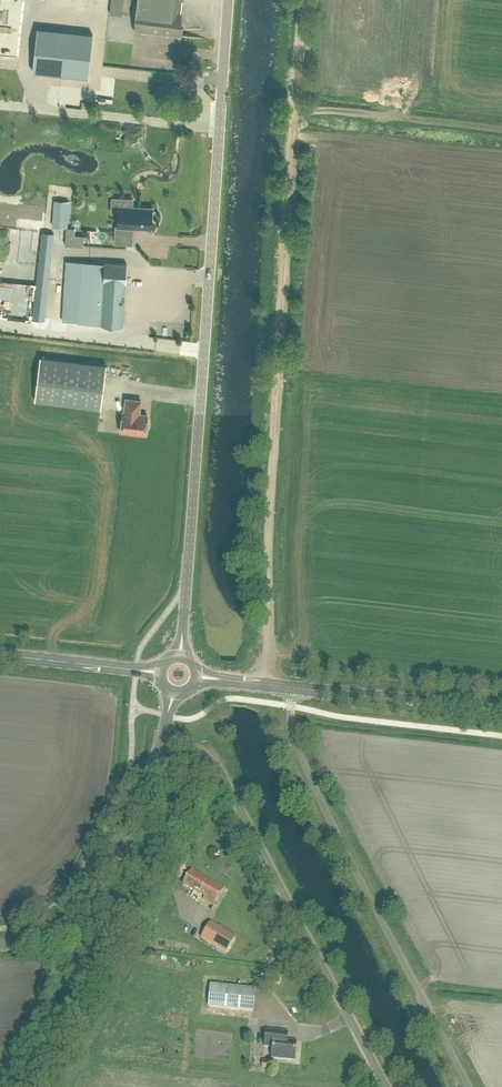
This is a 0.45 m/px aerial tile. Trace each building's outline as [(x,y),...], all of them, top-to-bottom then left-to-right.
[(134,30),(179,35),(182,10),(178,10),(179,0),(137,0),(134,30)] [(37,27),(32,71),(88,77),(92,33),(37,27)] [(117,225),(133,226),(151,227),(152,207),(133,206),(133,198),(122,197),(121,205),(119,205),(118,212),(117,225)] [(69,202),(56,201),(54,226),(67,227),(69,202)] [(162,219),(156,223),(160,230),(167,225),(162,219)] [(40,224),(19,222),(16,249),(38,251),(40,224)] [(82,261),(78,322),(123,325),(126,281),(127,263),(104,262),(82,261)] [(101,408),(106,364),(40,355),(34,400),(101,408)] [(120,430),(145,434),(145,428),(147,428),(148,426),(148,424),(148,422),(148,419),(146,419),(147,414),(137,413),(139,400),(141,400),(126,398),(124,411),(123,411),(120,430)] [(203,900),(214,906),(223,890),(191,871),(183,885),(204,898),(203,900)] [(211,923),(201,940),(225,954),(235,938),(211,923)] [(253,1013),(255,990),(211,986),(208,1008),(253,1013)] [(295,1062),(297,1043),(287,1042),(288,1033),(266,1031),(265,1048),(272,1049),(271,1059),(295,1062)]
